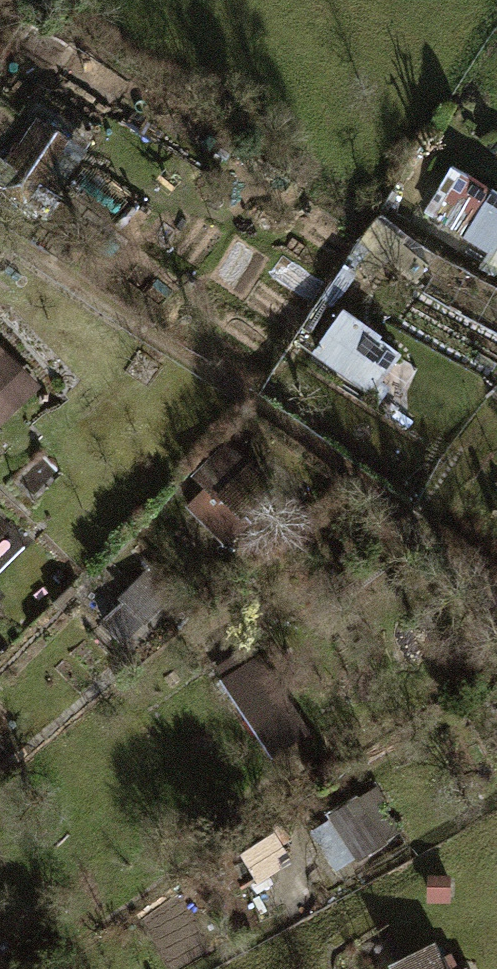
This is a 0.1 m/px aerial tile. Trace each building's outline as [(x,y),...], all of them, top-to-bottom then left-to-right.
[(52,209),(86,166),(41,130),(7,173),(52,209)] [(496,245),(496,197),(460,183),(444,225),(496,245)] [(340,321),(316,358),(378,397),(402,359),(340,321)] [(47,387),(0,345),(0,437),(1,438),(47,387)] [(257,487),(216,447),(188,476),(198,488),(179,506),(216,543),(240,518),(233,511),(257,487)] [(146,573),(119,599),(122,603),(93,632),(119,658),(175,604),(146,573)] [(260,653),(220,680),(272,761),(314,733),(260,653)] [(428,907),(452,907),(452,878),(428,879),(428,907)] [(388,963),(391,968),(443,968),(436,954),(429,957),(421,947),(388,963)]
